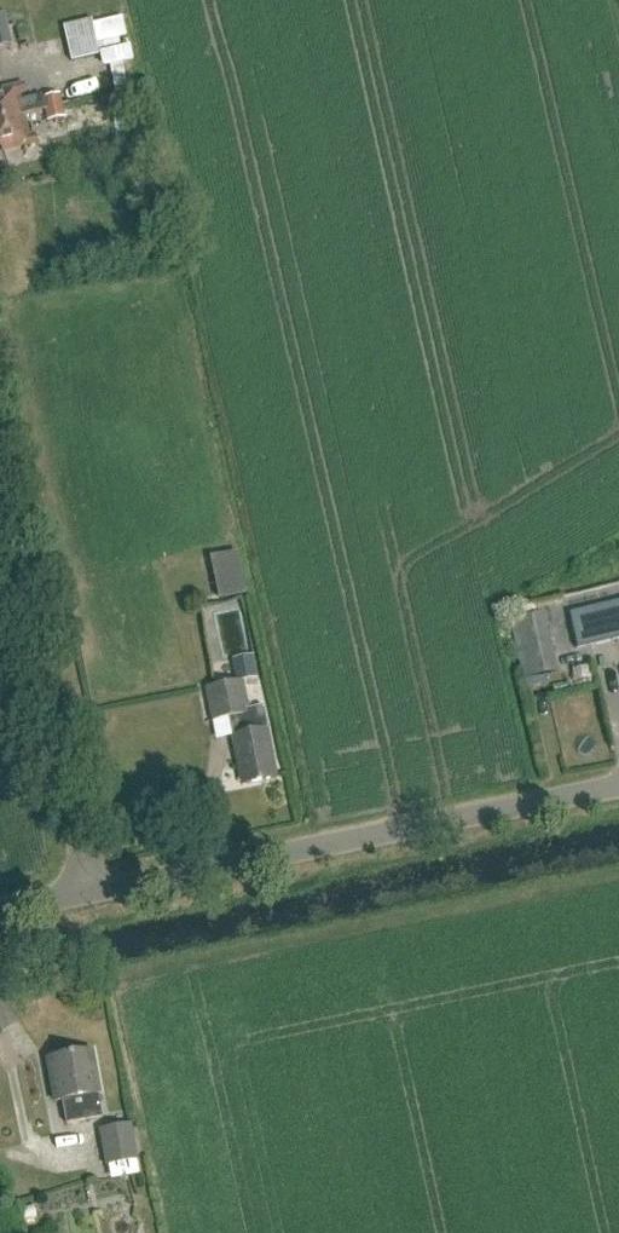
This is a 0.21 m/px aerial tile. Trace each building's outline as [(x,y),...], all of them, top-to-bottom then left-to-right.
[(0,14),(0,30),(9,28),(5,13),(0,14)] [(72,62),(100,55),(92,21),(64,28),(72,62)] [(21,117),(21,116),(45,111),(63,108),(60,96),(43,99),(43,96),(17,102),(16,96),(24,94),(22,85),(0,90),(0,121),(21,117)] [(65,119),(63,108),(45,111),(48,123),(65,119)] [(0,121),(0,146),(10,144),(11,150),(34,145),(32,135),(25,136),(21,117),(0,121)] [(236,552),(209,558),(217,600),(245,595),(236,552)] [(577,650),(618,640),(618,609),(570,621),(577,650)] [(543,613),(509,620),(522,679),(556,671),(543,613)] [(236,683),(258,680),(255,656),(232,660),(236,683)] [(274,779),(260,707),(246,710),(241,684),(208,690),(214,722),(231,719),(234,731),(227,733),(236,778),(242,777),(243,785),(274,779)] [(99,1119),(95,1096),(97,1095),(89,1053),(45,1061),(52,1103),(60,1102),(64,1126),(99,1119)] [(105,1169),(137,1163),(130,1126),(98,1132),(105,1169)]
